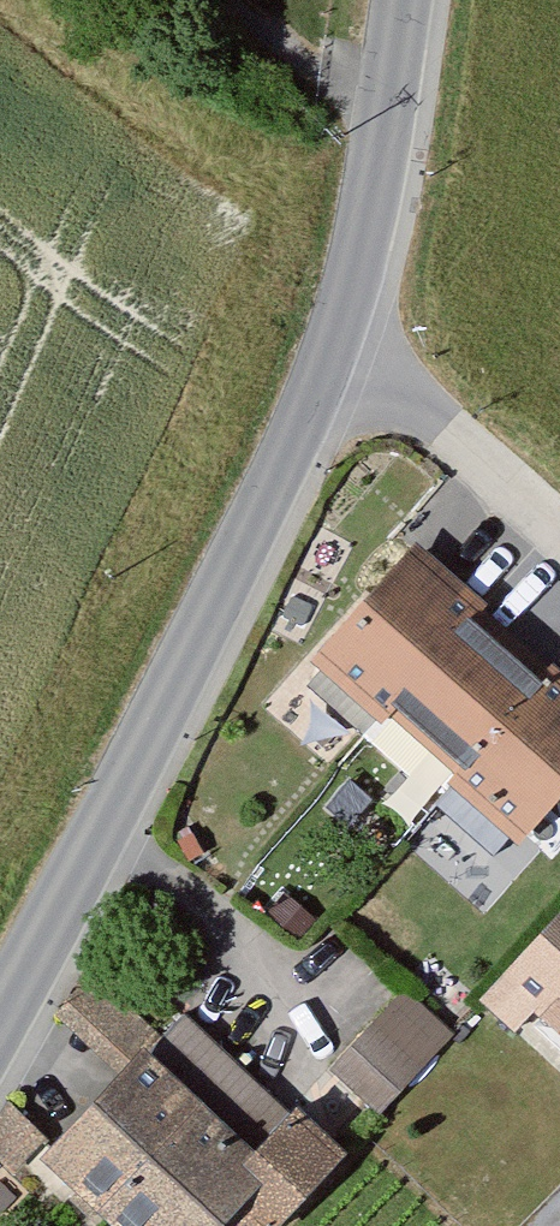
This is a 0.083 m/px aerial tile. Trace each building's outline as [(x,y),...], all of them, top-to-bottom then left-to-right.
[(423,563),(325,674),(528,853),(559,816),(559,684),(423,563)] [(508,992),(559,1032),(559,926),(508,992)] [(158,1023),(97,972),(58,1018),(119,1069),(158,1023)] [(406,982),(330,1060),(380,1108),(455,1030),(406,982)] [(158,1059),(57,1162),(122,1225),(244,1225),(255,1215),(266,1225),(300,1225),(361,1165),(316,1120),(268,1168),(158,1059)]
